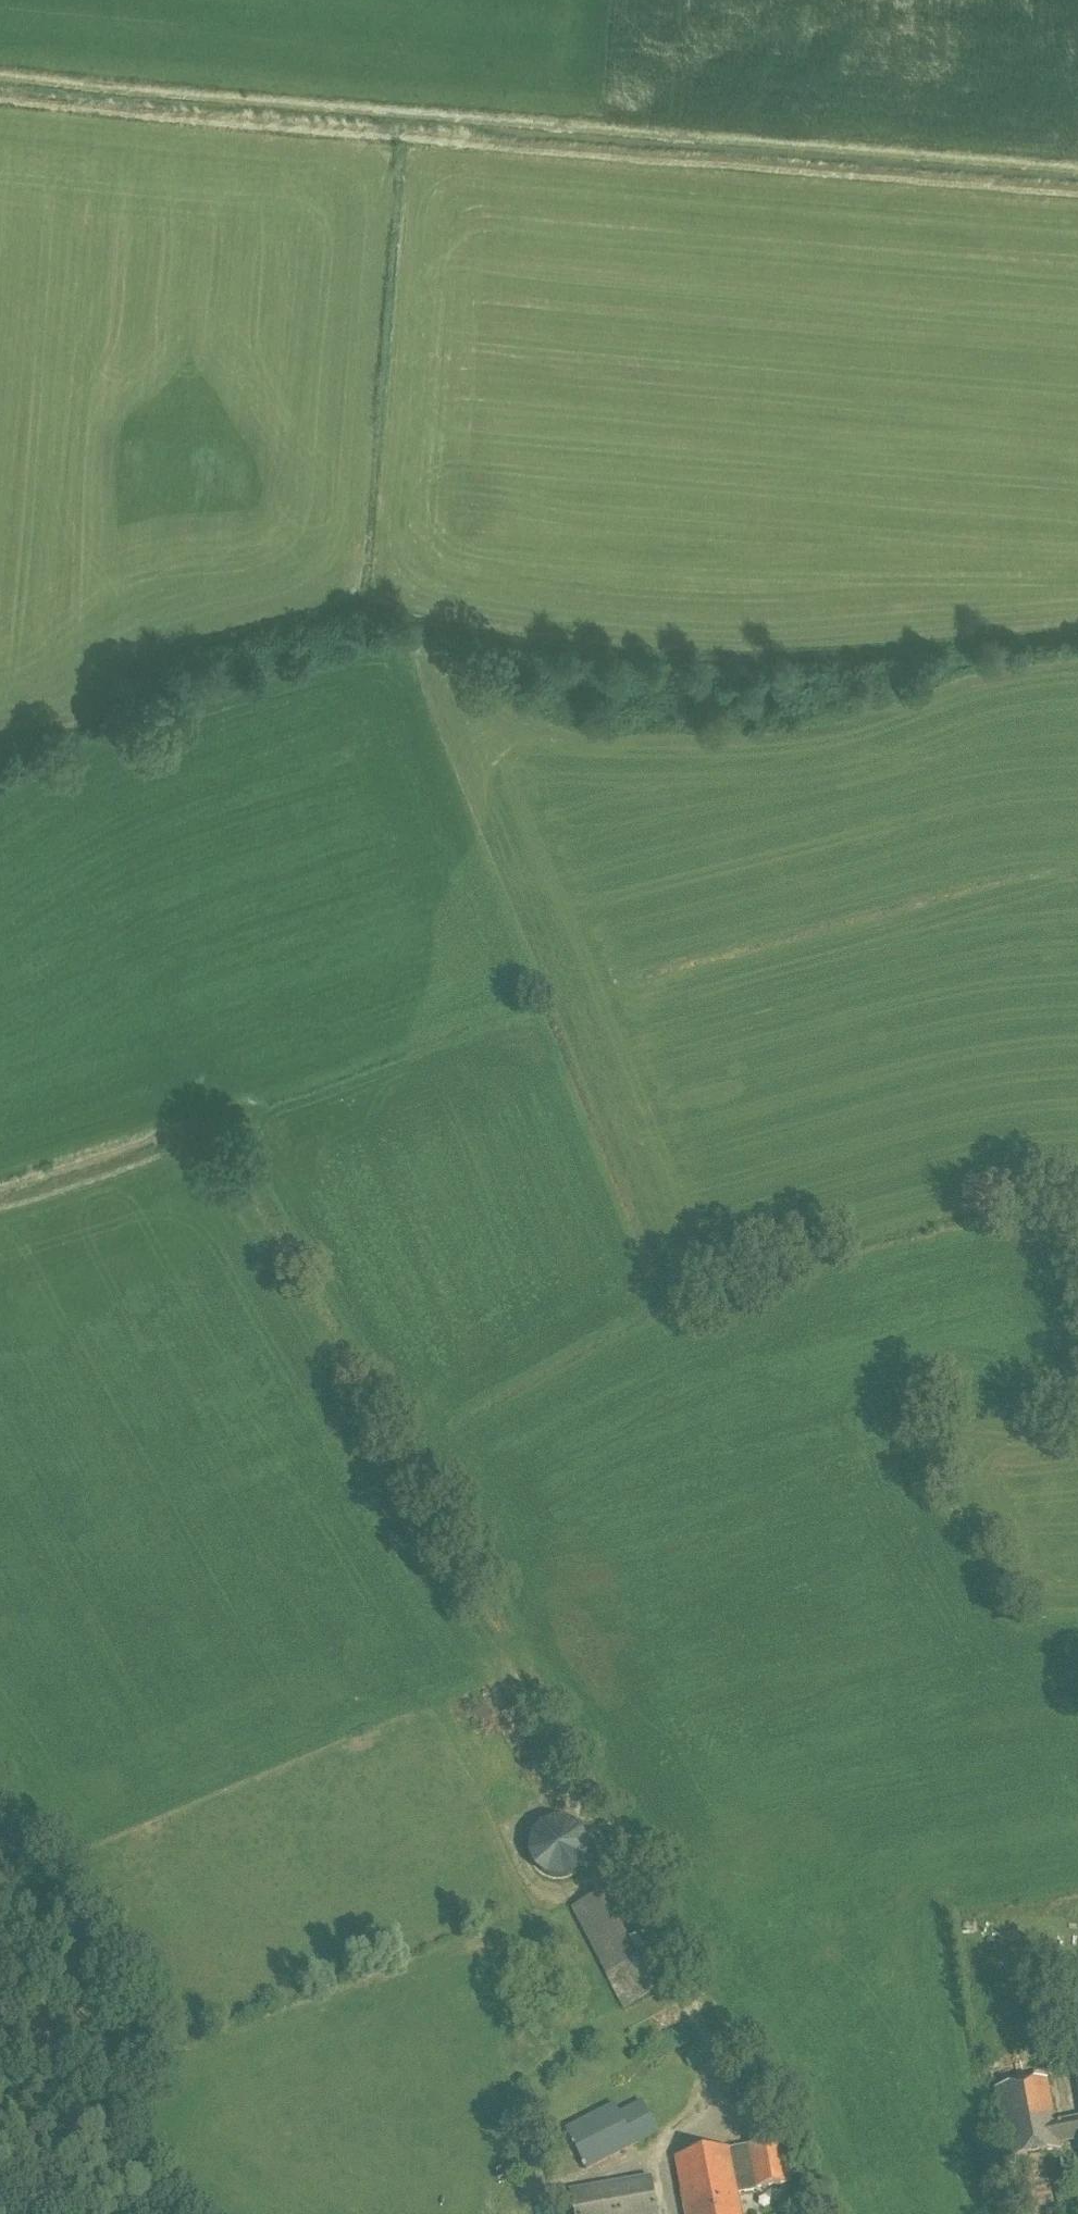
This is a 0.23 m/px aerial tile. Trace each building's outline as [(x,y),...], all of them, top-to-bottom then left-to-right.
[(558,1877),(563,1877),(568,1876),(572,1873),(576,1871),(580,1867),(583,1863),(585,1859),(586,1854),(587,1849),(586,1844),(585,1839),(583,1835),(580,1831),(576,1827),(572,1824),(568,1822),(563,1821),(558,1821),(553,1821),(549,1822),(544,1824),(540,1827),(537,1831),(534,1835),(532,1839),(530,1844),(530,1849),(530,1854),(532,1859),(534,1863),(537,1867),(540,1871),(544,1873),(549,1876),(553,1877),(558,1877)] [(1054,2124),(1046,2080),(994,2090),(1008,2159),(1059,2150),(1058,2141),(1077,2137),(1077,2120),(1054,2124)] [(586,2170),(698,2112),(682,2081),(618,2114),(613,2105),(609,2108),(602,2096),(558,2118),(572,2144),(571,2145),(572,2148),(573,2147),(583,2165),(581,2166),(583,2168),(584,2168),(586,2170)] [(736,2195),(753,2192),(753,2190),(789,2183),(781,2140),(675,2160),(685,2213),(740,2213),(736,2195)] [(656,2213),(649,2178),(570,2192),(574,2213),(656,2213)]
